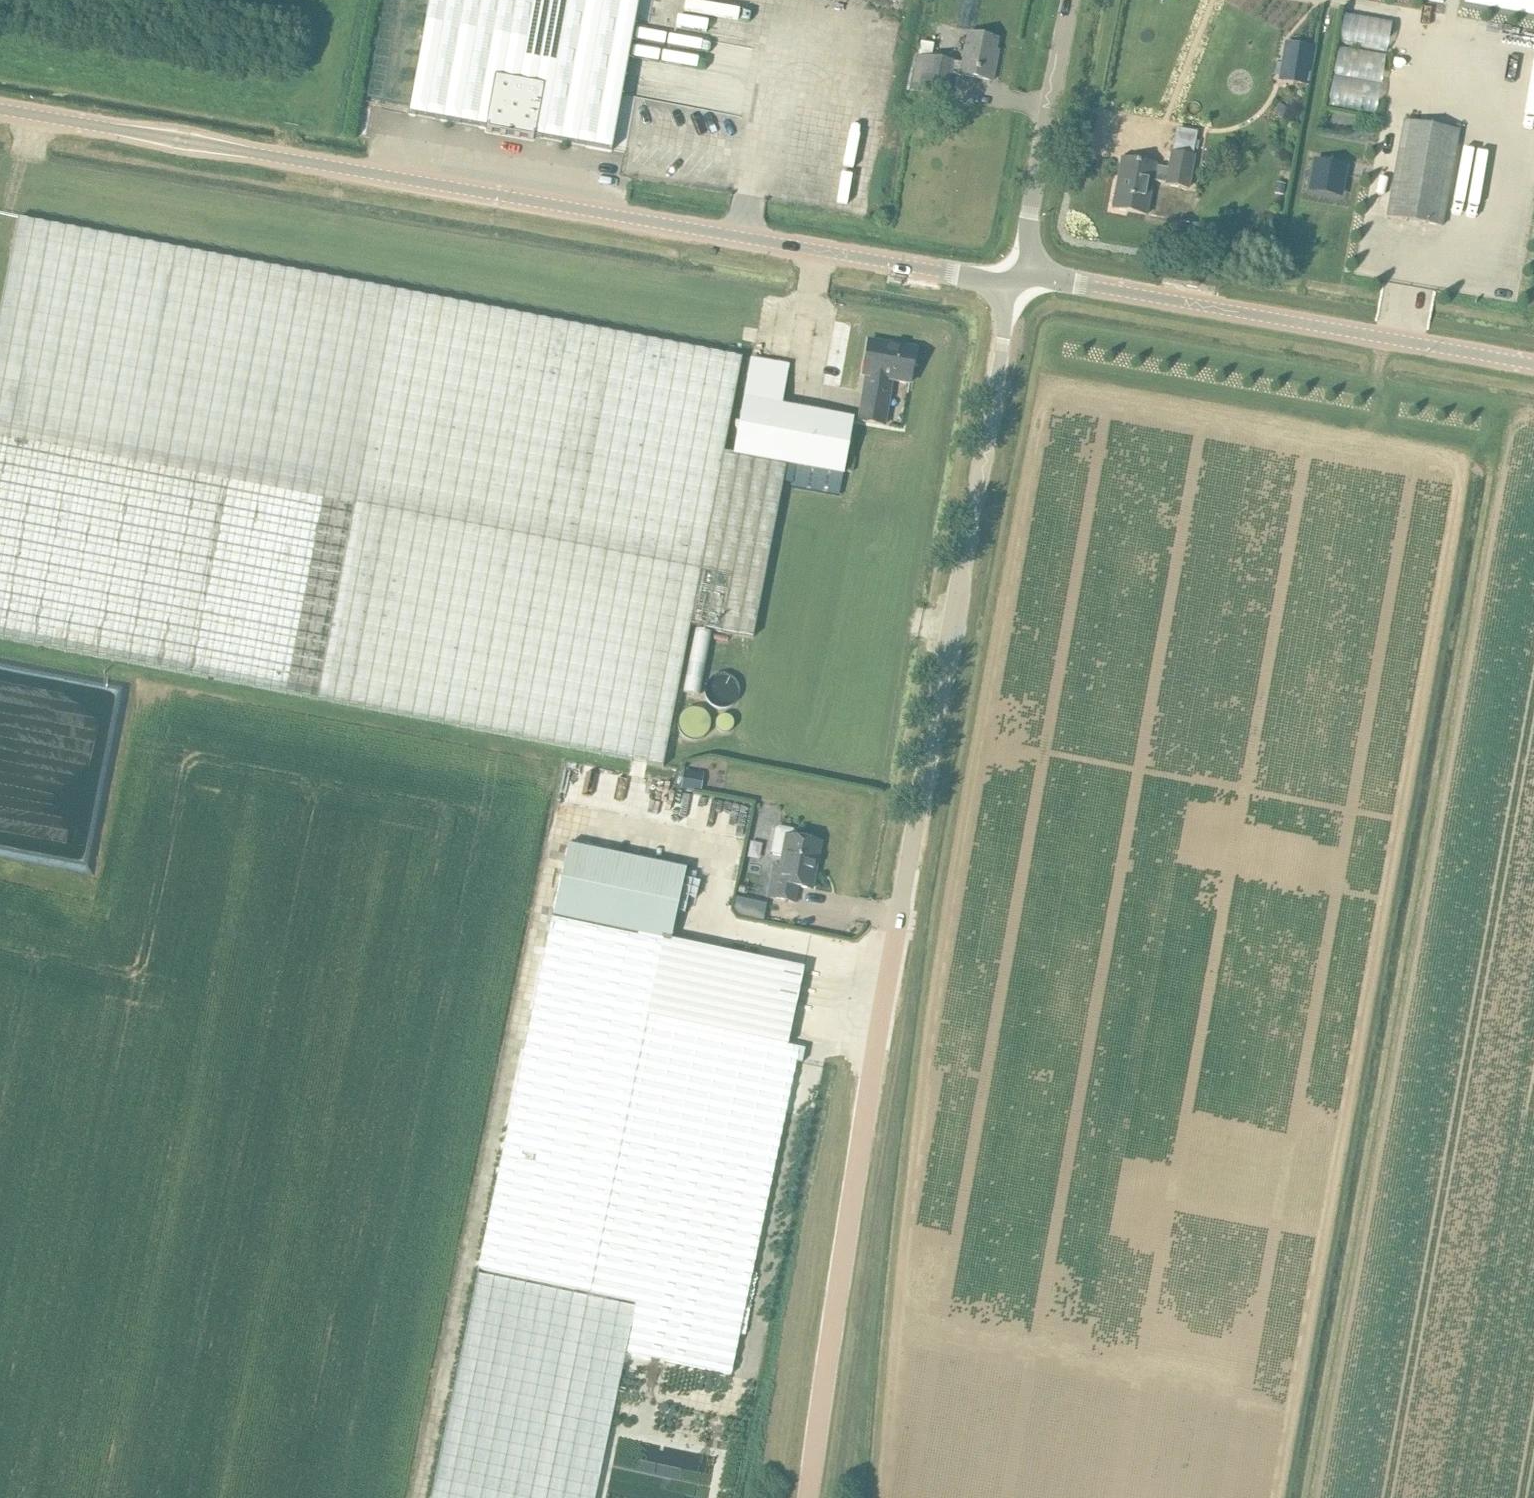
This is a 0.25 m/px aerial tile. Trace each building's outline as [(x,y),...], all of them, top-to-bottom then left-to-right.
[(409,114),(612,150),(640,0),(429,0),(416,74),(409,114)] [(1465,1),(1533,13),(1533,0),(1466,0),(1465,1)] [(1344,15),(1339,44),(1386,53),(1391,24),(1344,15)] [(934,44),(920,42),(911,90),(946,96),(950,73),(993,81),(997,60),(994,59),(997,40),(968,35),(963,64),(952,62),(932,58),(934,44)] [(744,109),(752,46),(716,42),(714,57),(637,48),(636,57),(642,58),(637,97),(744,109)] [(1285,43),(1279,82),(1306,86),(1312,47),(1285,43)] [(1385,56),(1337,48),(1328,107),(1375,115),(1385,56)] [(865,110),(852,173),(867,176),(879,113),(865,110)] [(846,155),(852,122),(839,120),(833,153),(846,155)] [(1404,121),(1390,197),(1387,216),(1442,226),(1459,130),(1404,121)] [(1167,184),(1188,188),(1194,157),(1172,153),(1169,169),(1156,166),(1156,165),(1121,159),(1117,185),(1120,186),(1116,208),(1113,207),(1112,208),(1147,215),(1153,181),(1167,183),(1167,184)] [(840,188),(846,158),(833,156),(827,186),(840,188)] [(1316,161),(1311,190),(1340,196),(1345,167),(1316,161)] [(0,313),(0,639),(665,767),(691,625),(754,637),(783,482),(839,492),(853,419),(782,406),(789,366),(752,359),(735,455),(724,453),(742,359),(18,219),(0,313)] [(869,341),(864,373),(867,374),(859,420),(885,425),(892,381),(910,384),(916,349),(898,346),(898,348),(889,347),(890,344),(869,341)] [(705,774),(693,764),(680,791),(702,794),(705,774)] [(759,803),(737,798),(732,822),(753,826),(759,803)] [(774,854),(783,856),(780,868),(773,866),(767,897),(794,902),(797,886),(811,889),(808,888),(813,862),(816,863),(820,843),(795,838),(795,832),(793,829),(779,826),(775,829),(771,851),(774,854)] [(433,1497),(595,1497),(623,1367),(625,1354),(732,1376),(741,1325),(796,1062),(802,1063),(804,1049),(799,1048),(788,1046),(804,969),(796,967),(672,941),(687,869),(568,844),(554,919),(478,1270),(433,1497)] [(735,913),(767,920),(771,902),(739,895),(735,913)]
